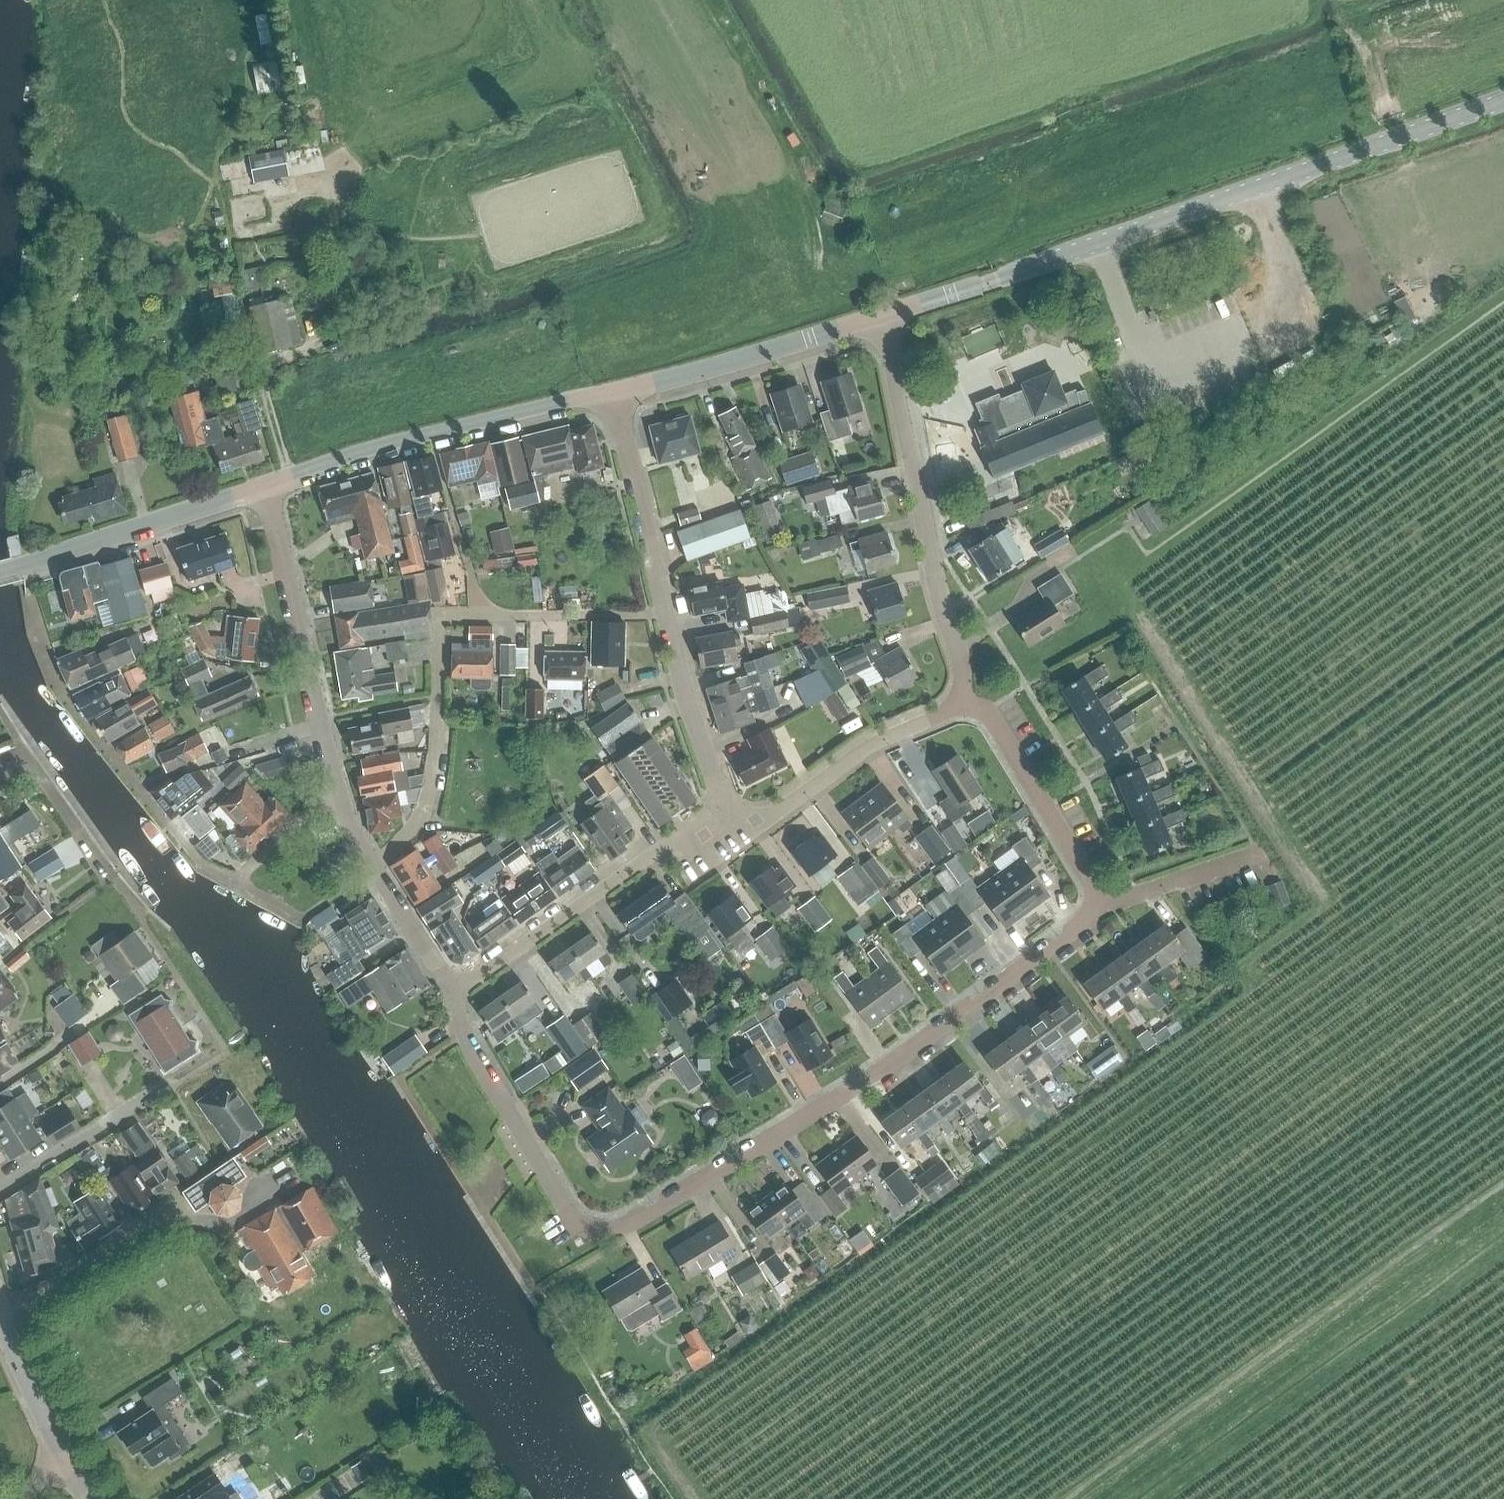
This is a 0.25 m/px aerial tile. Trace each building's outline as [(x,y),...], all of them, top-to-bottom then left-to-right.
[(287,62),(261,64),(263,91),(289,89),(287,62)] [(259,155),(247,157),(252,182),(264,180),(259,155)] [(239,274),(243,292),(265,287),(261,270),(239,274)] [(210,279),(214,299),(236,294),(232,275),(210,279)] [(1405,324),(1416,318),(1405,297),(1394,303),(1405,324)] [(248,307),(259,354),(300,345),(290,298),(248,307)] [(1406,334),(1399,321),(1389,326),(1393,332),(1384,337),(1388,344),(1406,334)] [(214,376),(219,396),(255,387),(250,367),(214,376)] [(981,427),(974,430),(981,447),(978,448),(992,479),(1103,434),(1091,404),(1085,390),(1076,393),(1064,397),(1053,371),(1021,384),(1023,390),(999,399),(997,394),(975,402),(981,418),(978,420),(981,427)] [(828,443),(851,436),(845,417),(860,412),(848,374),(822,383),(822,384),(831,411),(819,415),(828,443)] [(784,433),(810,424),(810,423),(809,423),(798,388),(798,387),(798,386),(771,395),(772,396),(784,431),(783,431),(784,433)] [(222,474),(245,466),(235,436),(223,440),(217,417),(206,420),(201,404),(197,405),(194,394),(168,402),(181,448),(197,444),(195,437),(202,435),(204,439),(211,437),(222,474)] [(235,436),(245,466),(263,461),(253,431),(261,428),(253,400),(234,406),(243,434),(235,436)] [(746,491),(770,479),(735,409),(718,418),(728,437),(725,439),(735,458),(731,460),(746,491)] [(658,465),(699,454),(689,417),(687,418),(683,414),(674,416),(673,421),(648,428),(658,465)] [(127,415),(106,421),(118,463),(139,457),(127,415)] [(522,438),(532,478),(533,479),(503,487),(508,508),(542,499),(542,476),(576,467),(578,473),(602,468),(592,426),(568,432),(567,427),(522,438)] [(489,446),(496,477),(498,486),(527,480),(518,440),(517,440),(518,440),(518,439),(489,446)] [(496,477),(489,446),(488,443),(472,447),(472,446),(455,450),(455,451),(439,455),(447,484),(464,480),(465,484),(476,482),(477,486),(496,482),(495,477),(496,477)] [(811,451),(777,461),(785,485),(818,475),(811,451)] [(401,464),(416,517),(431,513),(426,495),(442,490),(433,456),(401,464)] [(416,533),(409,503),(410,503),(401,464),(378,470),(385,501),(387,509),(399,506),(401,513),(398,513),(404,536),(416,533)] [(365,561),(393,553),(371,474),(317,489),(328,526),(356,519),(360,534),(358,535),(365,561)] [(92,521),(124,511),(114,475),(93,481),(95,488),(62,498),(64,503),(59,505),(65,524),(91,517),(92,521)] [(872,482),(847,490),(834,493),(831,480),(802,488),(806,504),(825,498),(830,515),(839,513),(842,524),(855,520),(856,522),(885,513),(879,490),(875,491),(872,482)] [(760,512),(770,508),(767,500),(756,504),(760,512)] [(969,532),(1016,512),(1011,500),(964,520),(969,532)] [(1134,509),(1144,523),(1156,515),(1147,501),(1134,509)] [(680,527),(700,521),(696,508),(676,513),(680,527)] [(738,510),(677,532),(687,562),(748,541),(738,510)] [(457,514),(460,526),(470,523),(467,511),(457,514)] [(425,570),(427,581),(432,603),(448,600),(441,568),(439,568),(437,559),(454,555),(442,513),(432,516),(431,513),(416,517),(417,519),(414,520),(427,570),(425,570)] [(981,528),(986,535),(988,539),(967,553),(987,582),(1009,568),(1007,565),(1014,561),(1014,556),(1011,551),(1006,549),(999,553),(995,546),(1013,535),(1014,529),(1007,519),(981,528)] [(495,531),(500,554),(520,549),(514,526),(495,531)] [(770,527),(759,531),(765,546),(776,541),(770,527)] [(1061,529),(1033,545),(1041,559),(1068,542),(1061,529)] [(814,540),(818,553),(842,546),(839,534),(814,540)] [(866,572),(895,564),(886,534),(857,542),(857,543),(849,545),(851,552),(860,550),(866,572)] [(187,582),(235,566),(224,535),(177,550),(187,582)] [(814,539),(797,545),(802,561),(819,556),(818,553),(814,540),(814,539)] [(511,556),(512,566),(535,564),(534,554),(511,556)] [(115,626),(146,616),(129,558),(99,567),(98,564),(97,564),(96,563),(63,572),(62,573),(61,573),(60,574),(59,576),(59,579),(62,590),(70,621),(94,614),(91,605),(102,601),(103,605),(108,604),(115,626)] [(154,604),(175,597),(165,562),(139,570),(146,594),(151,592),(154,604)] [(1028,648),(1063,626),(1052,608),(1072,596),(1059,575),(1036,590),(1044,603),(1012,623),(1028,648)] [(333,614),(373,607),(369,582),(328,588),(333,614)] [(748,620),(744,600),(741,586),(722,590),(721,583),(689,590),(695,617),(712,612),(714,615),(722,613),(722,611),(725,611),(727,624),(748,620)] [(876,623),(906,615),(896,583),(867,592),(876,623)] [(806,593),(809,610),(849,603),(846,585),(806,593)] [(779,592),(768,594),(772,612),(783,610),(779,592)] [(429,601),(334,616),(339,648),(364,644),(364,641),(404,635),(404,640),(431,636),(431,621),(429,601)] [(749,618),(753,635),(802,623),(798,607),(749,618)] [(253,662),(258,620),(227,616),(224,643),(212,642),(201,621),(188,627),(200,652),(223,661),(224,657),(231,660),(253,662)] [(624,666),(624,625),(591,624),(590,664),(624,666)] [(451,678),(470,679),(470,686),(473,690),(477,692),(483,692),(487,691),(491,686),(491,679),(491,628),(469,628),(469,645),(451,645),(451,678)] [(724,667),(737,664),(731,633),(695,640),(701,669),(723,665),(724,667)] [(69,690),(135,661),(125,639),(84,658),(80,650),(56,661),(57,663),(56,663),(68,688),(69,690)] [(829,656),(818,639),(800,650),(810,667),(829,656)] [(387,661),(408,657),(405,640),(384,643),(387,661)] [(499,644),(499,675),(514,675),(514,668),(526,668),(527,649),(515,649),(515,644),(499,644)] [(870,667),(861,645),(834,657),(844,678),(870,667)] [(371,695),(397,691),(394,674),(372,678),(367,649),(334,654),(341,700),(357,698),(358,702),(371,700),(371,695)] [(889,691),(917,677),(901,649),(874,663),(889,691)] [(584,680),(585,654),(546,654),(545,679),(584,680)] [(705,689),(712,712),(754,699),(754,695),(773,690),(774,689),(767,669),(778,666),(775,654),(742,665),(746,677),(740,679),(739,678),(705,689)] [(814,674),(794,683),(809,707),(836,690),(846,684),(829,656),(810,667),(814,674)] [(195,702),(193,703),(201,721),(257,696),(249,678),(208,696),(202,682),(211,677),(203,659),(180,670),(195,702)] [(132,692),(140,688),(149,684),(140,665),(123,673),(125,677),(132,692)] [(1074,713),(1096,700),(1086,684),(1096,678),(1091,670),(1080,677),(1082,678),(1060,692),(1074,713)] [(109,705),(129,695),(119,676),(99,686),(98,684),(75,695),(87,719),(110,708),(109,705)] [(597,699),(604,712),(625,700),(616,683),(594,695),(597,699)] [(849,711),(859,705),(846,684),(836,690),(849,711)] [(526,687),(526,718),(544,718),(544,687),(526,687)] [(125,701),(126,703),(94,721),(107,743),(138,725),(134,718),(157,705),(147,688),(125,701)] [(754,699),(712,712),(719,734),(754,722),(751,714),(757,712),(758,714),(778,707),(773,690),(754,695),(754,699)] [(1106,693),(1096,700),(1074,713),(1089,736),(1110,723),(1101,708),(1111,701),(1106,693)] [(627,704),(590,730),(604,749),(605,749),(615,762),(614,763),(658,826),(695,801),(651,738),(650,738),(640,724),(641,723),(627,704)] [(382,735),(412,730),(408,710),(378,716),(380,724),(347,730),(352,755),(385,748),(382,735)] [(164,715),(149,723),(159,740),(174,732),(164,715)] [(1110,723),(1089,736),(1105,762),(1127,748),(1115,730),(1125,724),(1120,717),(1110,723)] [(752,751),(732,761),(745,787),(787,765),(769,729),(747,740),(752,751)] [(126,765),(154,749),(143,730),(116,747),(126,765)] [(412,730),(397,733),(399,745),(414,742),(412,730)] [(184,763),(208,752),(198,735),(185,742),(177,746),(178,748),(157,756),(165,773),(185,766),(184,763)] [(1115,779),(1125,802),(1148,792),(1141,774),(1152,770),(1145,752),(1131,758),(1132,760),(1123,763),(1127,774),(1115,779)] [(364,795),(365,799),(396,794),(395,792),(394,786),(397,785),(395,774),(403,773),(399,754),(360,762),(363,778),(356,779),(360,796),(364,795)] [(282,757),(254,765),(268,780),(295,772),(282,757)] [(951,824),(972,811),(966,802),(980,792),(957,757),(933,773),(949,797),(938,804),(951,824)] [(240,765),(221,781),(230,791),(248,775),(240,765)] [(632,827),(613,802),(607,793),(617,785),(603,766),(583,780),(594,795),(584,802),(594,816),(581,826),(597,849),(601,847),(610,860),(625,850),(622,846),(628,842),(622,834),(632,827)] [(201,773),(197,772),(185,775),(179,780),(176,776),(170,781),(168,779),(150,793),(171,819),(212,786),(201,773)] [(409,788),(421,786),(423,775),(407,778),(409,788)] [(245,783),(232,795),(270,836),(290,817),(271,797),(264,804),(245,783)] [(861,800),(887,834),(897,827),(902,834),(912,827),(906,820),(880,786),(861,800)] [(420,788),(395,792),(396,794),(365,799),(362,800),(369,834),(391,830),(388,819),(401,817),(398,804),(416,801),(420,788)] [(1159,788),(1148,792),(1125,802),(1136,828),(1159,818),(1152,801),(1163,797),(1159,788)] [(249,855),(270,836),(232,795),(219,807),(238,827),(231,834),(249,855)] [(868,849),(887,834),(861,800),(842,814),(868,849)] [(20,869),(6,847),(38,826),(29,812),(0,831),(0,882),(20,869)] [(1174,821),(1170,812),(1159,818),(1136,828),(1147,855),(1171,846),(1163,826),(1174,821)] [(545,840),(566,825),(557,814),(537,828),(545,840)] [(950,851),(930,824),(913,837),(933,863),(950,851)] [(953,824),(939,833),(953,854),(967,845),(953,824)] [(535,827),(523,836),(531,848),(543,839),(535,827)] [(809,878),(836,857),(820,836),(814,841),(811,838),(790,853),(809,878)] [(452,837),(428,852),(436,865),(452,855),(460,850),(452,837)] [(999,876),(1025,911),(1047,895),(1029,871),(1040,862),(1023,838),(1010,847),(1020,860),(999,876)] [(516,840),(495,854),(505,867),(525,853),(516,840)] [(558,860),(575,885),(594,871),(577,847),(558,860)] [(390,868),(402,886),(428,870),(416,852),(390,868)] [(555,898),(575,885),(558,860),(557,861),(551,852),(535,864),(541,872),(541,873),(539,874),(555,898)] [(51,854),(27,869),(38,886),(48,879),(44,873),(57,864),(51,854)] [(436,865),(443,875),(458,866),(452,855),(436,865)] [(493,856),(470,872),(479,884),(501,868),(493,856)] [(889,880),(872,858),(860,867),(877,889),(889,880)] [(836,877),(857,906),(878,891),(877,889),(860,867),(857,862),(836,877)] [(790,909),(782,898),(795,888),(779,867),(772,872),(770,869),(749,884),(776,920),(790,909)] [(428,870),(402,886),(414,905),(440,889),(428,870)] [(537,874),(502,899),(520,924),(555,898),(539,874),(538,875),(537,874)] [(1003,927),(1025,911),(999,876),(978,891),(968,878),(957,886),(975,911),(986,903),(1003,927)] [(1281,880),(1266,886),(1274,909),(1289,904),(1281,880)] [(654,926),(650,921),(664,912),(686,944),(709,928),(686,896),(674,904),(660,885),(617,916),(630,935),(632,934),(635,939),(640,940),(653,931),(654,926)] [(10,897),(18,907),(10,913),(15,918),(7,924),(20,942),(50,919),(37,902),(36,902),(24,886),(10,897)] [(892,901),(901,915),(924,900),(915,886),(892,901)] [(975,911),(957,886),(946,895),(955,908),(934,923),(960,958),(982,943),(964,919),(975,911)] [(463,904),(451,887),(416,910),(451,962),(461,965),(478,953),(450,912),(463,904)] [(13,909),(0,892),(0,920),(13,909)] [(726,939),(751,920),(733,895),(708,914),(726,939)] [(796,910),(814,933),(831,920),(813,897),(796,910)] [(336,935),(352,959),(326,975),(334,988),(364,969),(358,960),(368,953),(369,954),(397,936),(373,899),(345,917),(350,926),(336,935)] [(499,902),(465,926),(481,951),(516,926),(499,902)] [(323,929),(337,915),(329,907),(315,921),(323,929)] [(939,974),(960,958),(934,923),(913,939),(904,926),(891,935),(909,959),(921,951),(939,974)] [(1165,926),(1144,941),(1163,967),(1165,965),(1178,955),(1189,969),(1196,964),(1206,958),(1186,930),(1174,939),(1165,926)] [(785,962),(793,955),(772,927),(754,940),(770,961),(779,954),(785,962)] [(117,984),(152,959),(133,932),(119,943),(112,933),(91,948),(98,957),(117,984)] [(571,948),(584,967),(596,959),(603,968),(610,963),(604,954),(605,954),(591,934),(571,948)] [(1176,979),(1165,965),(1163,967),(1144,941),(1124,956),(1142,981),(1145,980),(1158,970),(1168,984),(1176,979)] [(591,977),(584,967),(571,948),(547,965),(561,984),(577,972),(584,982),(591,977)] [(879,969),(866,979),(891,1014),(912,999),(886,964),(875,949),(868,955),(879,969)] [(409,999),(429,986),(406,951),(363,978),(364,980),(340,996),(346,1007),(371,990),(386,1013),(409,998),(409,999)] [(1124,956),(1104,970),(1122,996),(1125,994),(1138,985),(1148,999),(1155,994),(1145,980),(1142,981),(1124,956)] [(1135,1008),(1125,994),(1122,996),(1104,970),(1083,985),(1102,1012),(1117,1000),(1128,1013),(1135,1008)] [(16,999),(10,987),(0,974),(0,1011),(16,999)] [(806,997),(815,991),(804,974),(795,980),(806,997)] [(870,1029),(891,1014),(866,979),(852,989),(842,974),(834,980),(845,994),(870,1029)] [(675,979),(654,993),(671,1018),(692,1004),(675,979)] [(515,1016),(521,1025),(522,1026),(542,1012),(521,982),(499,997),(513,1017),(515,1016)] [(86,1015),(72,995),(55,1007),(69,1027),(86,1015)] [(164,1075),(197,1054),(161,996),(127,1017),(164,1075)] [(499,997),(477,1012),(498,1042),(521,1025),(515,1016),(513,1017),(499,997)] [(1064,1038),(1066,1037),(1080,1027),(1090,1041),(1097,1036),(1086,1021),(1084,1023),(1066,998),(1046,1012),(1064,1038)] [(714,1006),(724,1020),(736,1013),(728,1002),(726,1003),(724,1000),(714,1006)] [(1077,1051),(1066,1037),(1064,1038),(1046,1012),(1025,1027),(1044,1053),(1046,1052),(1059,1042),(1067,1053),(1064,1055),(1073,1069),(1082,1063),(1075,1052),(1077,1051)] [(572,1026),(588,1050),(605,1038),(589,1015),(572,1026)] [(773,1015),(759,1024),(774,1050),(788,1042),(806,1072),(831,1057),(809,1020),(785,1035),(773,1015)] [(585,1050),(563,1017),(547,1028),(570,1060),(585,1050)] [(760,1058),(774,1050),(759,1024),(744,1033),(753,1048),(729,1063),(737,1076),(728,1081),(737,1096),(745,1090),(750,1098),(775,1083),(760,1058)] [(104,1033),(109,1041),(119,1041),(123,1033),(118,1025),(109,1025),(104,1033)] [(1025,1027),(1005,1042),(1024,1068),(1026,1066),(1039,1057),(1049,1071),(1056,1066),(1046,1052),(1044,1053),(1025,1027)] [(101,1052),(88,1031),(67,1045),(80,1065),(101,1052)] [(413,1036),(381,1059),(392,1075),(425,1052),(413,1036)] [(1024,1068),(1005,1042),(984,1057),(1003,1084),(1018,1072),(1029,1085),(1036,1080),(1026,1066),(1024,1068)] [(1114,1045),(1086,1065),(1096,1079),(1123,1059),(1114,1045)] [(563,1071),(574,1087),(605,1066),(593,1049),(563,1071)] [(690,1053),(675,1062),(692,1091),(707,1082),(690,1053)] [(961,1104),(963,1102),(977,1093),(987,1106),(994,1101),(983,1087),(981,1088),(963,1064),(942,1079),(961,1104)] [(38,1070),(27,1076),(33,1085),(43,1080),(38,1070)] [(531,1071),(514,1082),(522,1094),(539,1083),(531,1071)] [(988,1136),(963,1102),(961,1104),(942,1079),(922,1093),(941,1119),(943,1117),(956,1108),(967,1121),(981,1141),(988,1136)] [(232,1147),(259,1129),(244,1107),(247,1105),(237,1090),(224,1099),(217,1089),(196,1104),(204,1115),(208,1112),(232,1147)] [(589,1142),(608,1170),(633,1152),(634,1154),(649,1144),(628,1112),(624,1115),(607,1092),(584,1108),(602,1133),(589,1142)] [(28,1121),(26,1118),(37,1111),(25,1093),(14,1099),(16,1101),(0,1111),(0,1139),(28,1121)] [(941,1119),(922,1093),(902,1108),(921,1134),(923,1132),(936,1123),(946,1137),(954,1131),(943,1117),(941,1119)] [(28,1121),(0,1139),(0,1144),(10,1161),(41,1142),(39,1138),(46,1134),(54,1146),(81,1129),(68,1108),(34,1130),(28,1121)] [(937,1153),(923,1132),(921,1134),(902,1108),(881,1123),(900,1149),(915,1138),(926,1151),(931,1157),(937,1153)] [(700,1121),(704,1127),(710,1128),(718,1124),(719,1117),(714,1111),(708,1110),(702,1114),(700,1121)] [(156,1151),(154,1152),(151,1148),(154,1146),(137,1122),(120,1134),(137,1158),(139,1156),(142,1160),(134,1166),(156,1199),(178,1184),(156,1151)] [(271,1144),(265,1135),(239,1153),(245,1162),(271,1144)] [(855,1137),(835,1152),(857,1181),(877,1166),(855,1137)] [(133,1166),(121,1174),(114,1163),(105,1170),(90,1147),(79,1155),(96,1181),(107,1174),(111,1181),(110,1182),(132,1216),(149,1204),(146,1199),(152,1194),(133,1166)] [(173,1159),(185,1178),(198,1170),(185,1151),(173,1159)] [(837,1195),(857,1181),(835,1152),(815,1166),(831,1187),(818,1196),(834,1217),(846,1208),(837,1195)] [(246,1176),(234,1159),(232,1160),(183,1193),(195,1212),(208,1203),(208,1204),(215,1215),(228,1217),(239,1210),(241,1197),(233,1186),(232,1186),(246,1176)] [(941,1160),(913,1179),(926,1196),(953,1177),(941,1160)] [(900,1167),(882,1180),(901,1206),(919,1193),(900,1167)] [(30,1214),(9,1220),(25,1277),(47,1271),(46,1269),(59,1266),(50,1233),(59,1228),(40,1177),(21,1190),(30,1214)] [(784,1184),(764,1199),(785,1228),(797,1219),(806,1230),(814,1225),(825,1216),(811,1197),(800,1205),(784,1184)] [(98,1239),(120,1224),(96,1189),(74,1203),(81,1214),(66,1225),(83,1249),(97,1239),(98,1239)] [(237,1233),(250,1255),(245,1258),(244,1263),(245,1268),(249,1271),(254,1272),(258,1270),(272,1293),(278,1289),(282,1296),(315,1278),(300,1253),(337,1232),(312,1190),(237,1233)] [(766,1242),(785,1228),(764,1199),(744,1213),(766,1242)] [(724,1265),(739,1256),(719,1223),(669,1253),(686,1281),(721,1260),(724,1265)] [(871,1231),(857,1237),(862,1248),(876,1242),(871,1231)] [(853,1250),(846,1240),(840,1245),(840,1252),(844,1257),(853,1250)] [(758,1265),(772,1285),(789,1273),(775,1253),(758,1265)] [(742,1295),(766,1280),(754,1260),(730,1275),(742,1295)] [(655,1292),(641,1269),(602,1292),(619,1320),(625,1331),(631,1332),(658,1316),(662,1322),(681,1311),(666,1285),(655,1292)] [(793,1289),(785,1278),(772,1286),(780,1298),(793,1289)] [(688,1310),(694,1322),(708,1315),(701,1303),(688,1310)] [(738,1322),(745,1334),(757,1326),(750,1315),(738,1322)] [(723,1341),(727,1347),(741,1337),(737,1331),(723,1341)] [(690,1347),(682,1351),(689,1363),(708,1351),(702,1339),(690,1347)] [(181,1394),(172,1380),(142,1400),(151,1412),(118,1434),(132,1456),(140,1451),(151,1468),(167,1457),(170,1461),(190,1448),(162,1406),(181,1394)] [(350,1468),(359,1483),(369,1476),(360,1461),(350,1468)] [(227,1496),(214,1475),(194,1490),(179,1498),(240,1498),(236,1491),(227,1496)]
